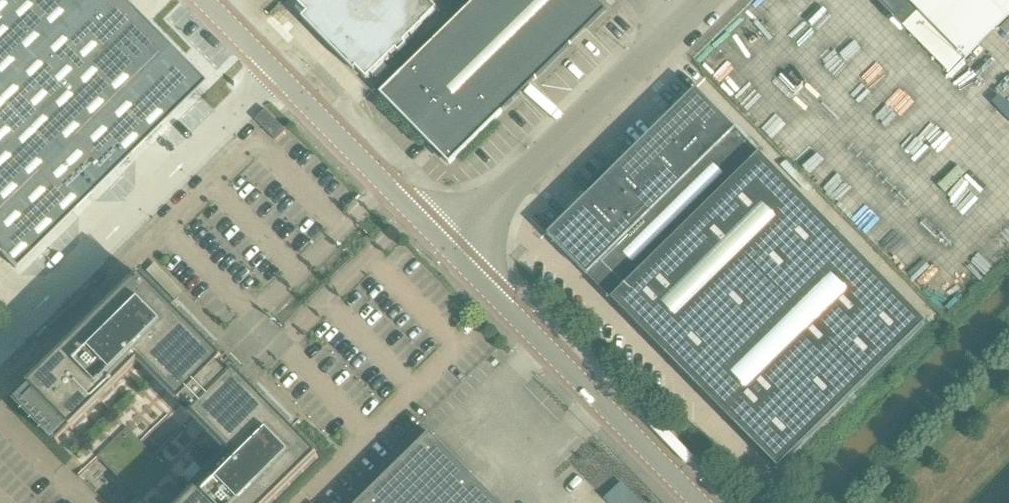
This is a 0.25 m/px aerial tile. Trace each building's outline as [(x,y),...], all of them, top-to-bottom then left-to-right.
[(15,269),(203,84),(121,0),(0,0),(0,254),(15,269)] [(356,69),(367,80),(396,51),(399,55),(407,47),(404,43),(440,8),(433,0),(300,0),(296,3),(307,14),(302,19),(354,72),(356,69)] [(381,94),(449,165),(606,11),(595,0),(477,0),(381,94)] [(903,27),(918,11),(965,59),(1008,16),(1008,0),(876,0),(903,27)] [(696,90),(611,174),(548,236),(611,301),(778,469),(926,324),(696,90)] [(255,121),(276,142),(286,132),(265,110),(255,121)] [(211,349),(141,278),(15,402),(18,404),(20,401),(66,433),(70,430),(72,432),(140,364),(232,458),(186,502),(273,502),(318,458),(235,374),(230,379),(219,368),(224,363),(211,349)] [(97,457),(139,500),(169,471),(153,455),(140,441),(126,428),(97,457)] [(430,435),(429,435),(428,435),(360,502),(498,502),(430,435)]
